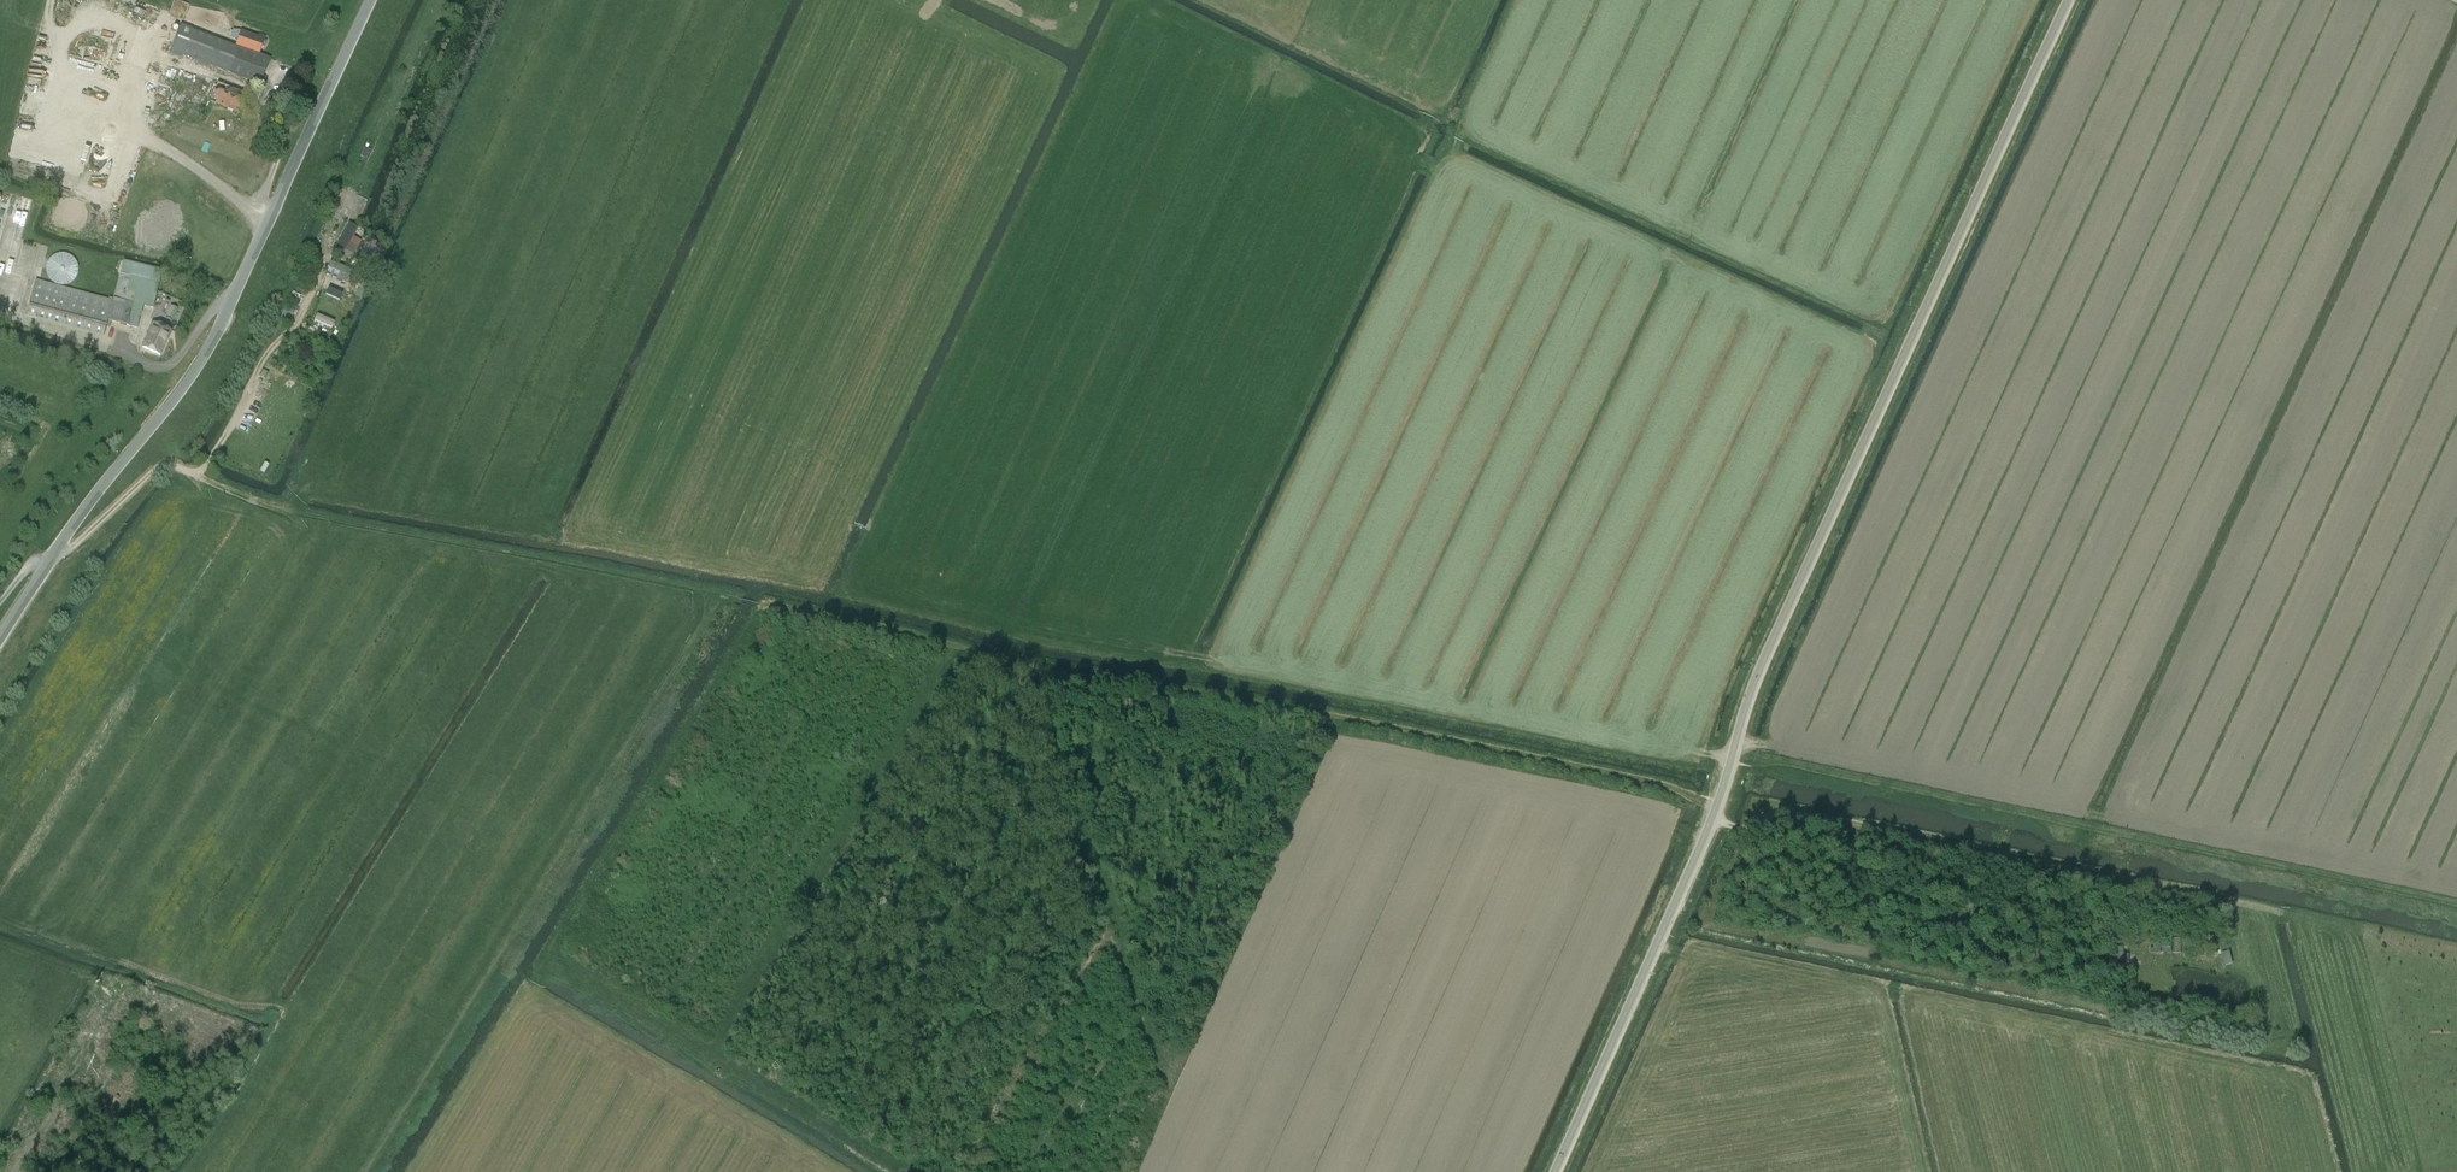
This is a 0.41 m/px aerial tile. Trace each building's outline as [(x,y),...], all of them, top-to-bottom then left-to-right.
[(185,16),(189,3),(180,0),(175,0),(172,11),(185,16)] [(259,55),(235,46),(181,26),(171,55),(182,59),(183,55),(261,84),(270,59),(259,55)] [(241,30),(235,46),(259,55),(265,39),(241,30)] [(238,111),(245,93),(218,82),(210,100),(238,111)] [(26,91),(23,102),(36,106),(39,95),(26,91)] [(220,120),(221,129),(234,129),(234,120),(220,120)] [(364,147),(360,156),(367,159),(371,149),(364,147)] [(350,223),(336,248),(353,257),(358,247),(349,242),(357,227),(350,223)] [(153,307),(162,270),(124,260),(114,298),(108,320),(138,328),(144,304),(153,307)] [(331,261),(325,274),(359,288),(364,275),(331,261)] [(104,335),(108,320),(114,298),(109,297),(109,299),(35,283),(26,318),(104,335)] [(339,300),(353,306),(356,298),(342,293),(339,300)] [(174,319),(178,308),(171,305),(167,316),(174,319)] [(286,306),(281,317),(290,322),(295,311),(286,306)] [(161,355),(171,330),(153,322),(143,347),(161,355)] [(263,370),(260,377),(270,382),(273,374),(263,370)] [(2229,951),(2222,953),(2225,966),(2232,964),(2229,951)] [(2112,953),(2111,972),(2128,972),(2129,954),(2112,953)]
